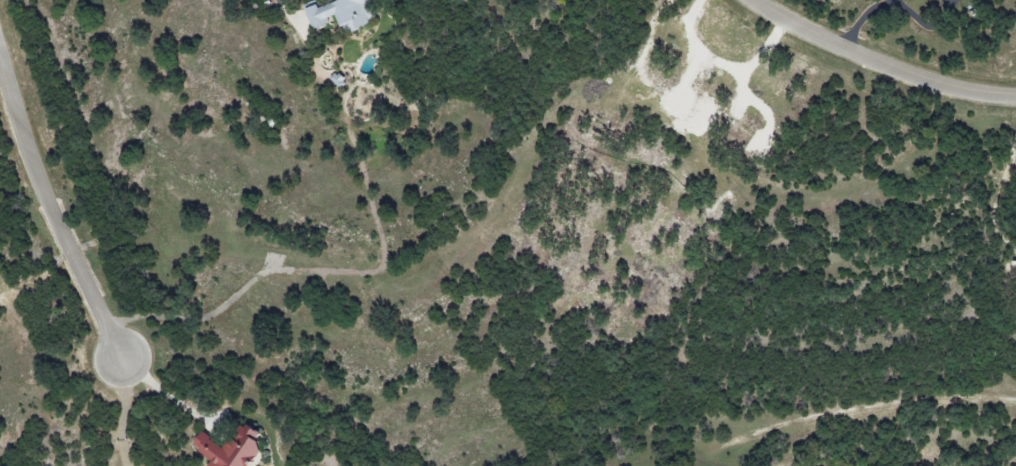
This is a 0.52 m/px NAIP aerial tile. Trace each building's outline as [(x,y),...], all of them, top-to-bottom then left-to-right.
[(314,32),(331,25),(328,18),(337,15),(344,33),(378,21),(371,0),(336,0),(336,1),(319,8),(316,0),(304,5),(314,32)] [(201,432),(191,447),(212,460),(208,465),(247,465),(260,445),(256,442),(261,433),(244,422),(227,449),(201,432)]
